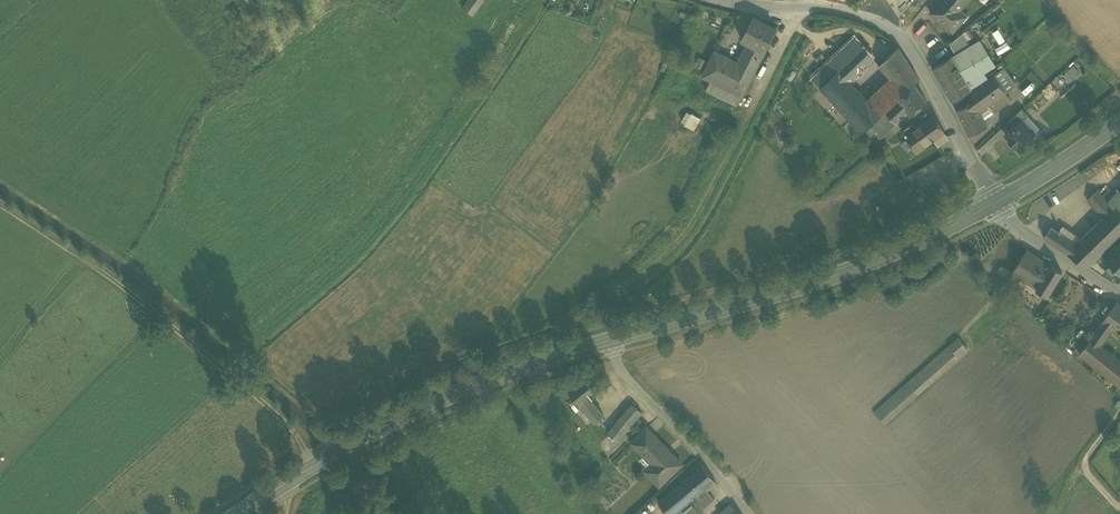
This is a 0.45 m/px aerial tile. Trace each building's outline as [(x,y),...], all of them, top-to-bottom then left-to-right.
[(468,22),(485,1),(484,0),(469,0),(458,15),(468,22)] [(953,32),(961,22),(955,16),(959,11),(968,0),(941,0),(930,13),(953,32)] [(955,16),(961,22),(966,17),(959,11),(955,16)] [(410,18),(401,12),(395,21),(404,27),(410,18)] [(776,29),(752,17),(741,40),(748,44),(764,52),(776,29)] [(956,55),(970,46),(962,33),(949,44),(956,55)] [(989,38),(983,41),(986,48),(992,46),(989,38)] [(839,70),(863,47),(855,40),(813,81),(820,88),(839,70)] [(956,55),(952,57),(972,90),(987,80),(983,73),(995,66),(979,40),(970,46),(956,55)] [(742,96),(764,52),(748,44),(738,63),(715,52),(703,77),(710,81),(742,96)] [(839,70),(850,82),(873,59),(863,47),(839,70)] [(897,47),(879,65),(890,78),(904,93),(915,83),(919,80),(897,47)] [(689,62),(700,68),(706,57),(694,51),(689,62)] [(942,63),(932,69),(952,103),(970,92),(972,90),(952,57),(942,63)] [(1068,82),(1079,72),(1073,65),(1062,74),(1068,82)] [(970,92),(974,102),(980,111),(988,105),(993,112),(1010,101),(1005,93),(1015,86),(1003,69),(987,80),(972,90),(970,92)] [(882,115),(867,100),(850,82),(839,70),(820,88),(834,103),(862,133),(870,125),(882,115)] [(904,93),(890,78),(867,100),(882,115),(885,111),(899,98),(904,93)] [(737,106),(742,96),(710,81),(706,90),(737,106)] [(927,101),(915,83),(904,93),(899,98),(908,112),(910,115),(927,101)] [(834,103),(820,88),(815,94),(828,108),(834,103)] [(908,112),(899,98),(885,111),(896,123),(908,112)] [(956,111),(968,136),(987,127),(980,111),(974,102),(956,111)] [(1021,121),(1027,116),(1022,109),(1007,123),(1012,129),(1021,121)] [(679,123),(693,130),(699,118),(685,111),(679,123)] [(881,137),(896,123),(885,111),(882,115),(870,125),(881,137)] [(917,127),(905,135),(916,152),(933,140),(935,138),(931,132),(940,127),(934,115),(917,127)] [(1021,121),(1036,138),(1043,132),(1027,116),(1021,121)] [(901,130),(905,135),(917,127),(913,121),(901,130)] [(1016,147),(1021,151),(1036,138),(1021,121),(1012,129),(1005,135),(1010,140),(1016,147)] [(947,140),(940,127),(931,132),(935,138),(933,140),(938,146),(947,140)] [(884,140),(888,147),(895,143),(890,136),(884,140)] [(1119,214),(1119,190),(1108,201),(1119,214)] [(1101,255),(1119,236),(1119,214),(1108,201),(1097,191),(1087,201),(1103,218),(1083,236),(1101,255)] [(1057,232),(1074,244),(1080,239),(1061,226),(1057,232)] [(1050,228),(1043,238),(1066,253),(1074,244),(1057,232),(1050,228)] [(1083,236),(1080,239),(1074,244),(1066,253),(1088,267),(1101,255),(1083,236)] [(1104,258),(1119,273),(1119,242),(1104,258)] [(1025,281),(1039,258),(1027,250),(1012,272),(1008,278),(1006,280),(1019,288),(1025,281)] [(1062,272),(1039,258),(1025,281),(1046,296),(1062,272)] [(1008,278),(1012,272),(1001,265),(997,271),(1008,278)] [(1116,302),(1102,322),(1112,330),(1119,335),(1119,304),(1116,302)] [(1112,330),(1102,322),(1092,336),(1101,344),(1112,330)] [(1092,336),(1079,354),(1119,387),(1119,386),(1119,359),(1101,344),(1092,336)] [(1069,348),(1076,353),(1083,345),(1077,340),(1069,348)] [(958,341),(875,411),(885,422),(967,352),(958,341)] [(567,390),(595,423),(604,415),(591,400),(602,391),(586,373),(567,390)] [(608,433),(618,441),(642,413),(632,404),(608,433)] [(639,451),(654,435),(646,428),(631,443),(639,451)] [(682,464),(654,435),(639,451),(644,457),(647,454),(654,462),(647,468),(644,471),(659,486),(682,464)] [(647,454),(644,457),(640,461),(647,468),(654,462),(647,454)] [(717,483),(702,466),(684,481),(697,497),(698,498),(707,491),(717,483)] [(592,479),(596,484),(602,479),(603,475),(601,473),(598,473),(592,479)] [(684,481),(658,502),(668,513),(700,513),(690,502),(697,497),(684,481)] [(714,499),(707,491),(698,498),(705,506),(714,499)] [(736,511),(729,502),(716,512),(718,513),(732,513),(736,511)]
